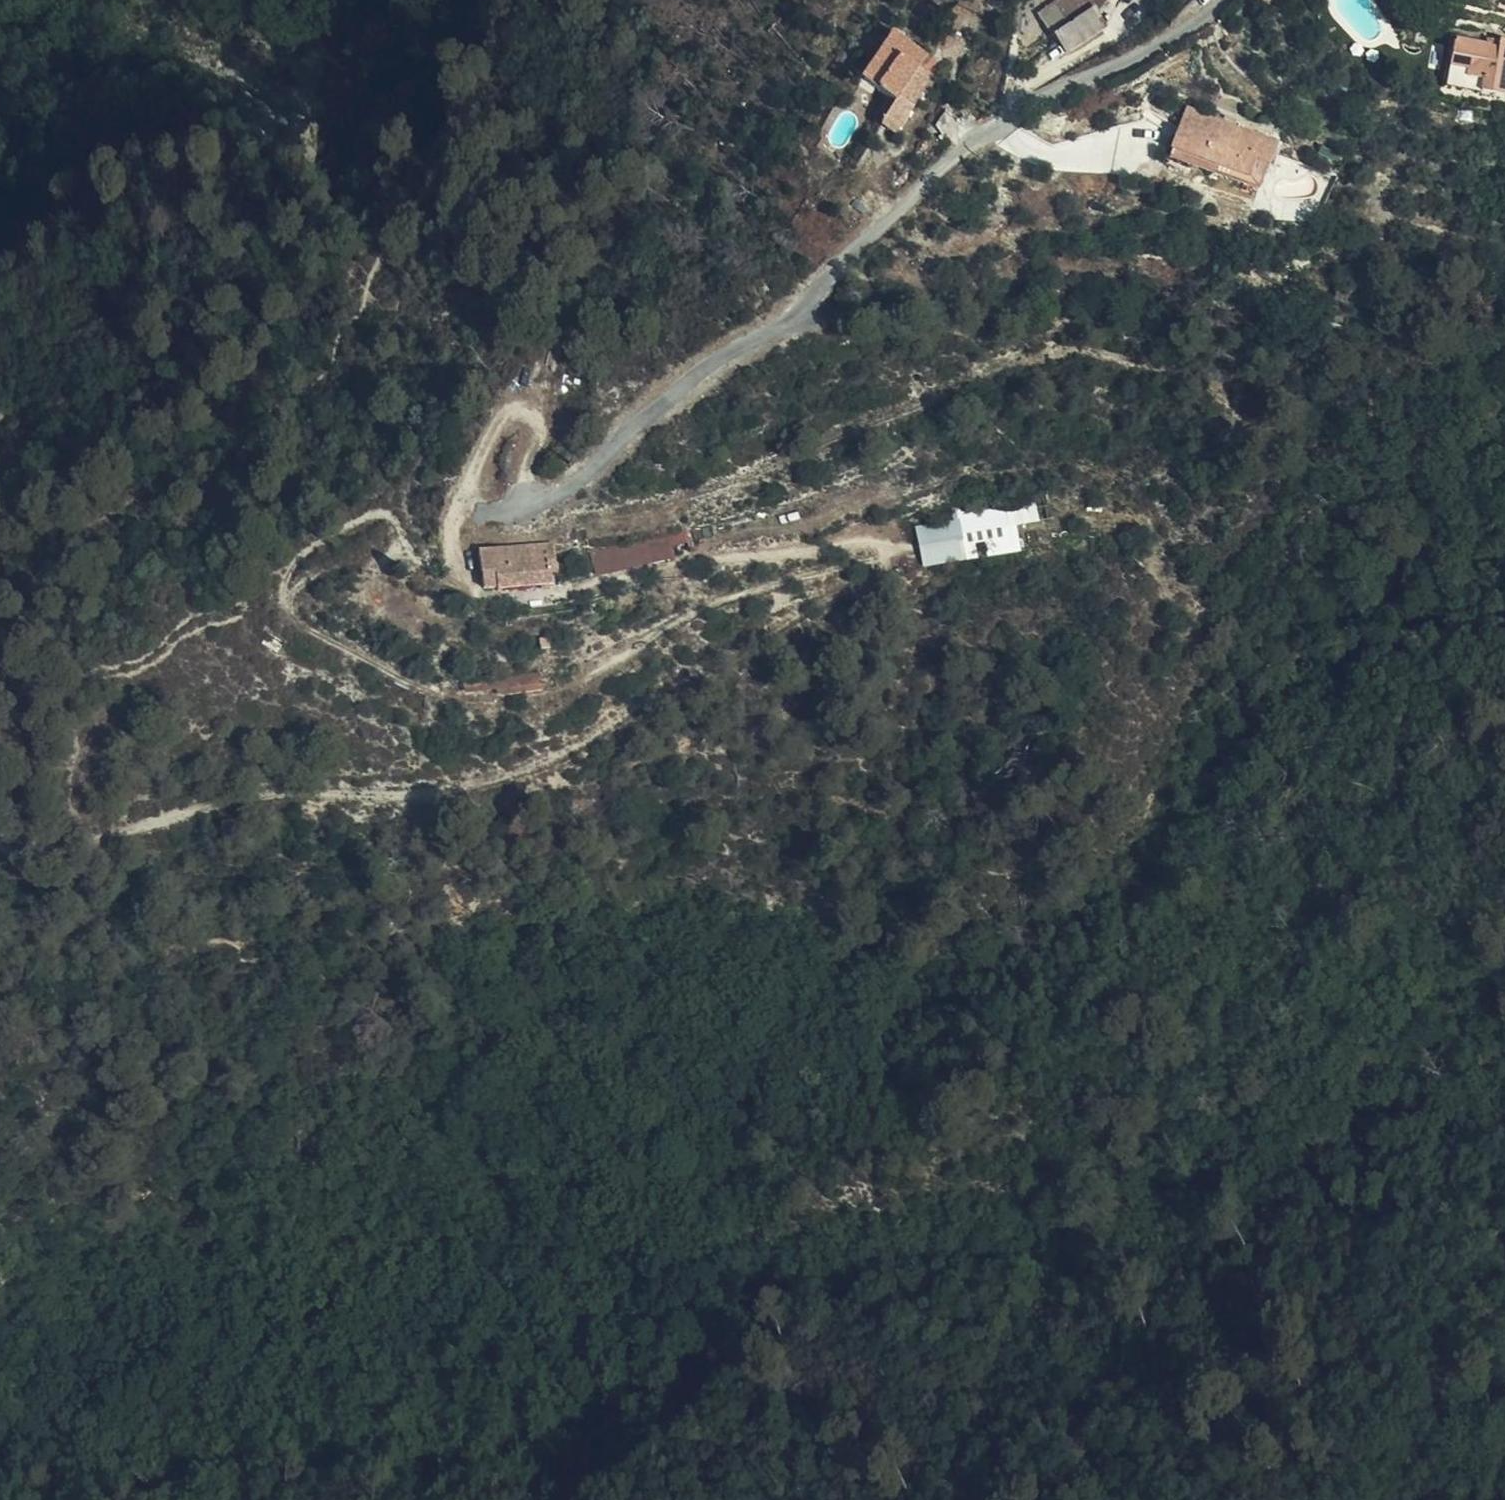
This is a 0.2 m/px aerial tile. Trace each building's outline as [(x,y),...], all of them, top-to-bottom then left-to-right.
[(1116,4),(1113,0),(1081,0),(1066,10),(1080,29),(1116,4)] [(1127,20),(1116,4),(1080,29),(1090,44),(1127,20)] [(941,73),(950,56),(955,46),(920,27),(894,75),(929,93),(917,114),(932,124),(955,81),(941,73)] [(1484,59),(1473,82),(1479,86),(1476,93),(1483,97),(1478,108),(1504,122),(1504,69),(1484,59)] [(1479,86),(1473,82),(1461,100),(1478,108),(1483,97),(1476,93),(1479,86)] [(1312,135),(1227,98),(1207,148),(1291,181),(1312,135)] [(612,524),(619,550),(705,519),(697,495),(612,524)] [(918,525),(923,566),(969,561),(968,553),(1021,547),(1018,522),(1041,520),(1039,503),(958,512),(959,520),(918,525)] [(571,520),(555,525),(565,552),(581,547),(571,520)] [(612,552),(619,550),(612,524),(603,527),(612,552)] [(565,552),(555,525),(501,545),(514,586),(571,567),(565,552)] [(589,618),(579,622),(583,631),(593,627),(589,618)]
